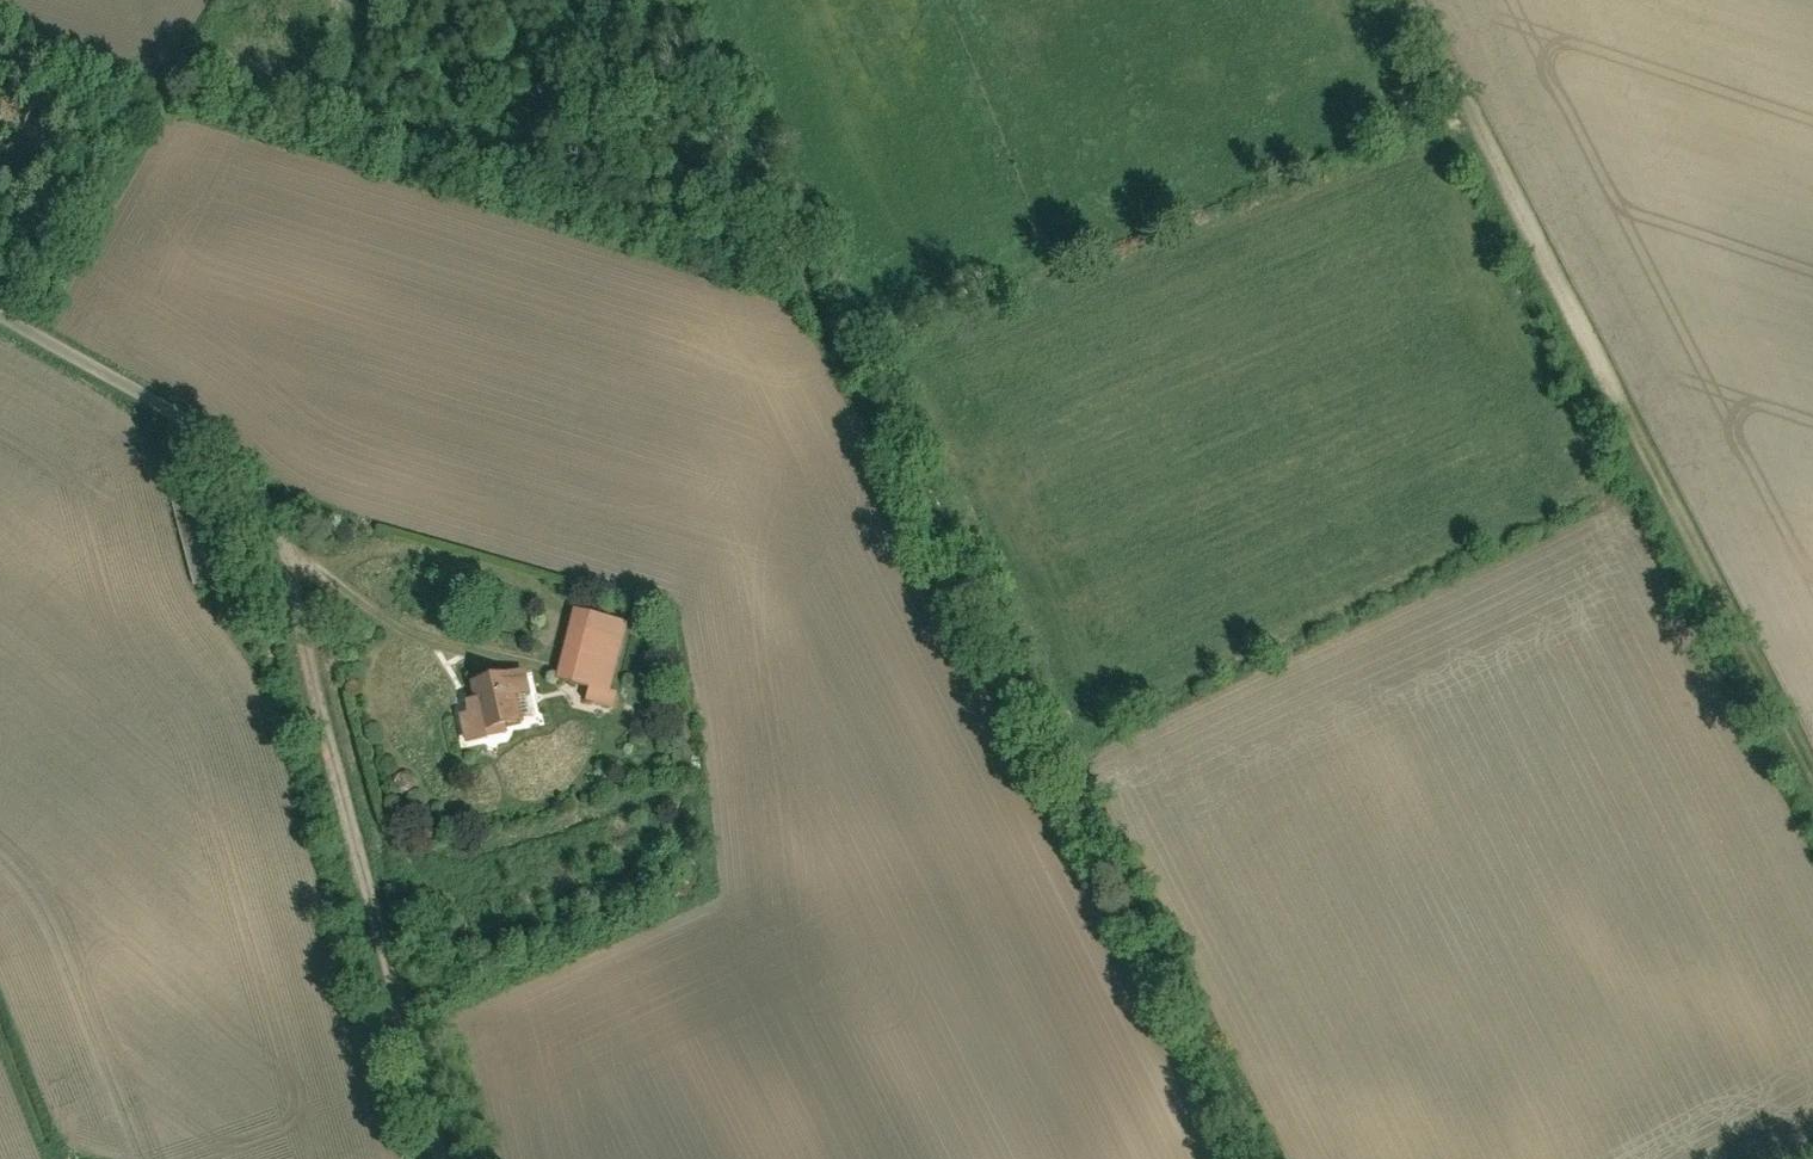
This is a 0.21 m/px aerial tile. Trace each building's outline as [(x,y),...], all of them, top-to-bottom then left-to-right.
[(632,621),(578,606),(559,674),(595,684),(591,698),(618,705),(623,690),(614,687),(632,621)] [(529,668),(474,679),(478,696),(469,698),(472,712),(464,713),(469,739),(511,730),(509,720),(526,717),(522,693),(533,690),(529,668)]
